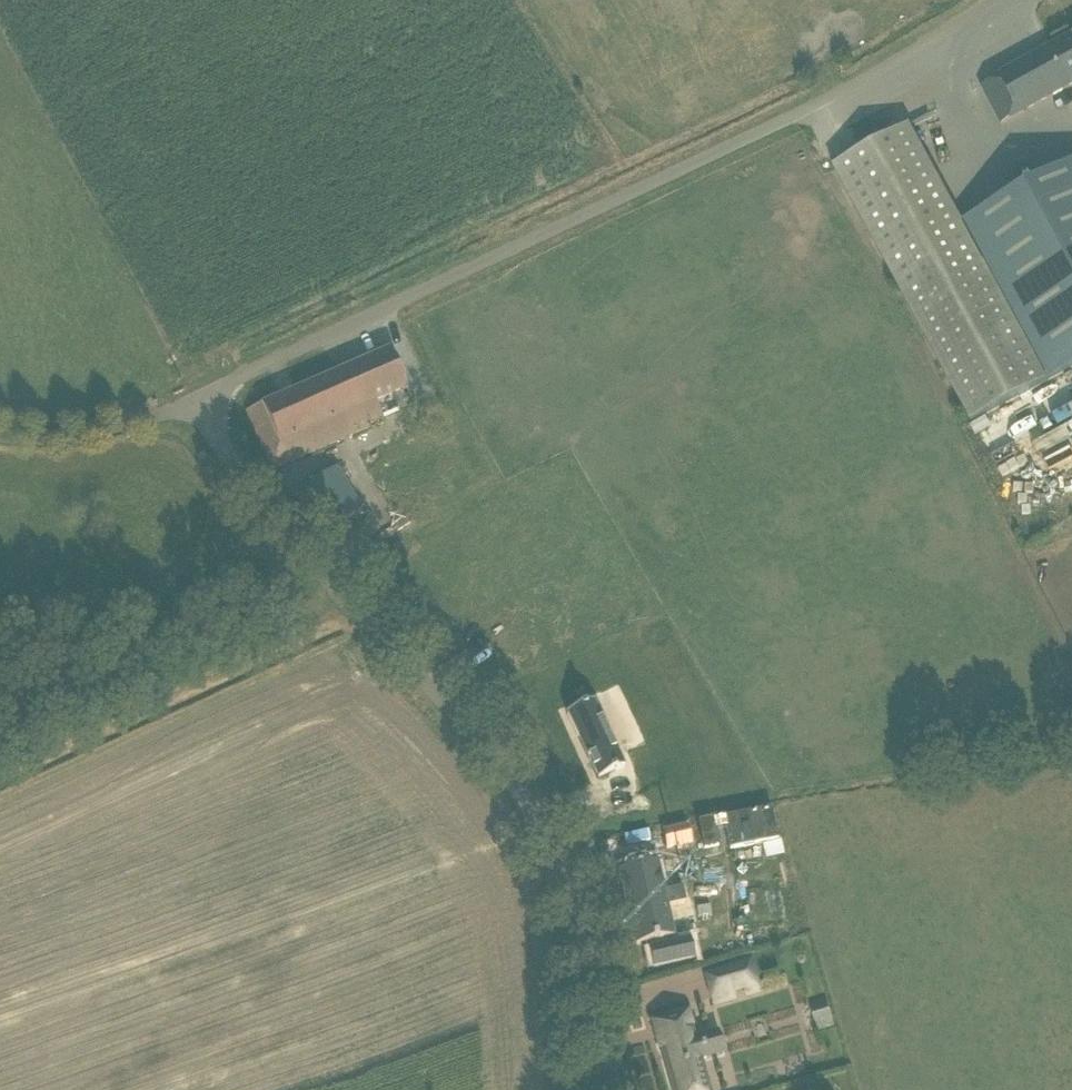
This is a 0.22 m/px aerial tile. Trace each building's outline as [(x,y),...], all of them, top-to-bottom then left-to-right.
[(981,88),(1001,124),(1071,86),(1071,38),(981,88)] [(971,423),(1071,368),(1071,165),(963,224),(910,126),(833,168),(971,423)] [(471,289),(459,294),(463,303),(475,297),(471,289)] [(246,413),(271,471),(368,428),(367,425),(383,419),(376,403),(407,389),(390,350),(246,413)] [(309,485),(334,527),(362,510),(337,468),(309,485)] [(593,703),(567,715),(598,781),(624,769),(593,703)] [(771,809),(723,819),(730,851),(778,841),(771,809)] [(698,823),(697,823),(703,850),(719,847),(718,846),(712,820),(698,823)] [(687,826),(662,832),(667,850),(692,844),(687,826)] [(657,864),(619,872),(636,946),(649,943),(650,950),(649,950),(653,968),(695,959),(691,941),(677,944),(669,907),(686,903),(683,887),(663,892),(657,864)] [(752,956),(724,964),(734,999),(736,998),(735,994),(746,991),(746,994),(762,990),(752,956)] [(650,1021),(659,1051),(660,1051),(671,1089),(709,1089),(701,1062),(707,1060),(700,1037),(693,1039),(690,1028),(692,1028),(687,1010),(650,1021)]
